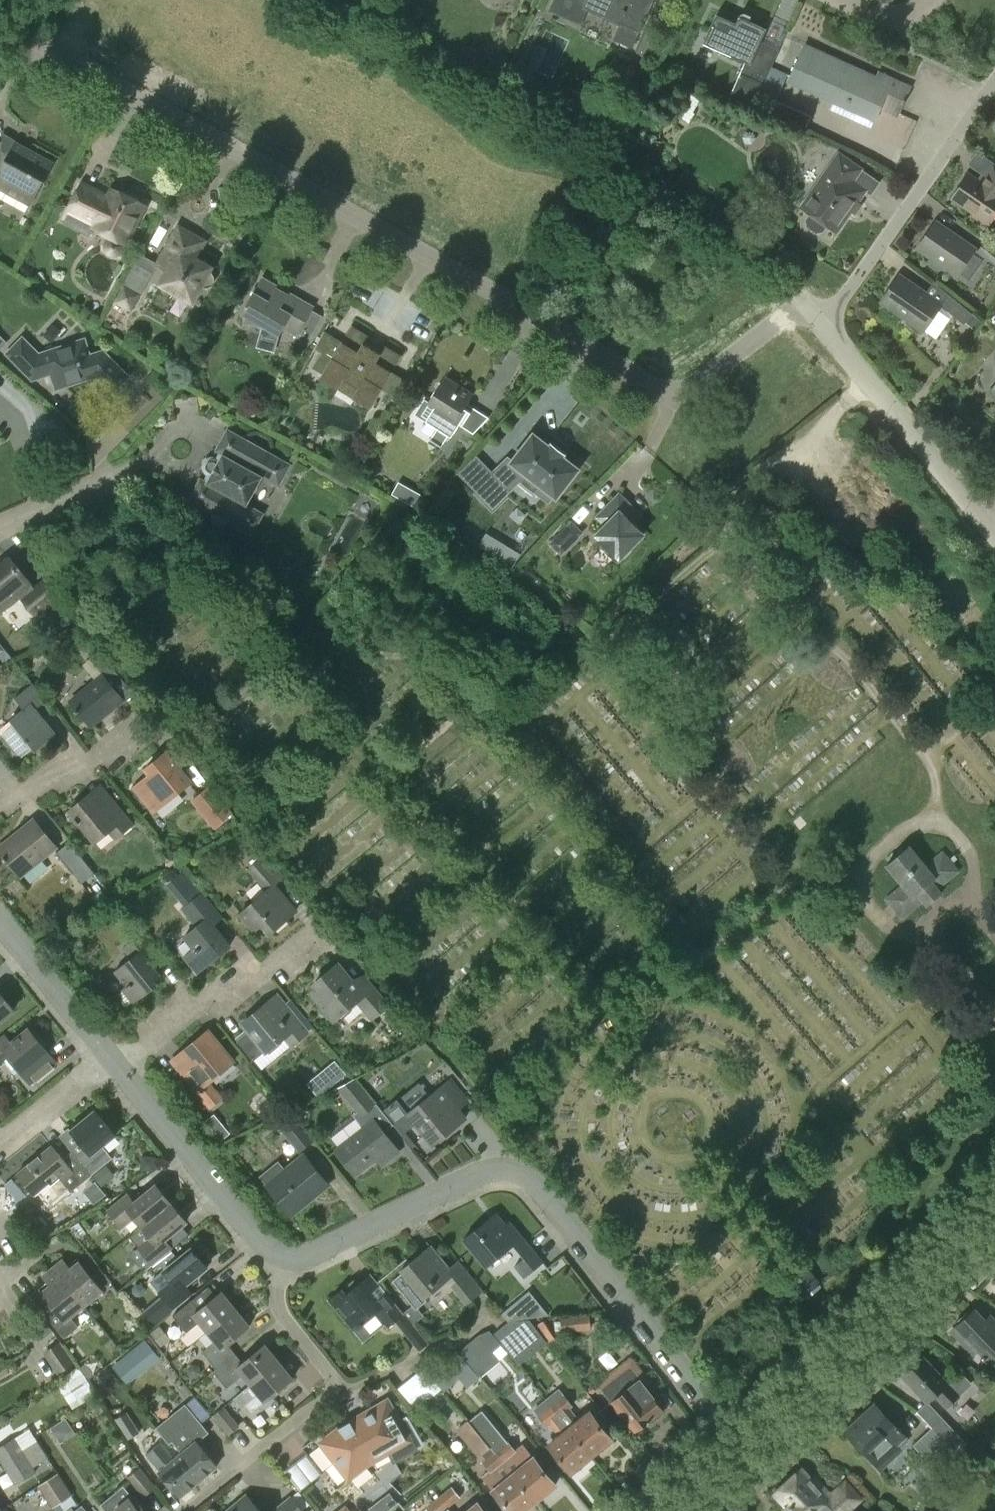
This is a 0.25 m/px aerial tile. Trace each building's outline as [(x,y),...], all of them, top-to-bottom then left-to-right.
[(550,10),(567,18),(576,0),(554,0),(550,10)] [(582,9),(591,13),(592,12),(620,25),(613,39),(632,48),(654,0),(586,0),(582,9)] [(717,16),(704,45),(724,54),(745,63),(731,94),(755,105),(770,72),(779,52),(761,43),(767,30),(749,22),(751,18),(743,15),(740,16),(736,24),(717,16)] [(804,46),(788,82),(875,120),(881,108),(899,116),(900,114),(911,88),(892,80),(890,84),(804,46)] [(770,72),(755,105),(780,117),(806,128),(810,117),(789,107),(767,97),(771,87),(776,75),(770,72)] [(702,95),(692,89),(677,118),(683,121),(689,124),(695,113),(693,112),(702,95)] [(53,163),(15,143),(8,154),(3,152),(4,142),(0,141),(0,190),(30,206),(53,163)] [(806,220),(807,226),(814,230),(817,233),(823,231),(827,226),(837,232),(866,190),(853,181),(861,169),(842,156),(834,168),(836,170),(807,211),(811,214),(806,220)] [(993,167),(981,185),(968,176),(952,199),(975,215),(973,217),(988,227),(994,217),(994,168),(993,167)] [(113,190),(109,198),(83,185),(70,211),(96,224),(94,227),(126,243),(145,206),(113,190)] [(918,249),(931,258),(931,266),(940,272),(947,269),(957,276),(969,284),(986,259),(994,266),(994,250),(985,243),(978,252),(936,223),(918,249)] [(161,285),(176,293),(177,289),(193,298),(200,286),(203,288),(207,288),(210,287),(213,284),(214,281),(213,277),(211,274),(208,272),(210,268),(194,259),(199,249),(174,235),(158,266),(168,272),(161,285)] [(142,291),(152,272),(134,263),(125,282),(142,291)] [(315,307),(289,292),(287,296),(277,290),(279,286),(263,277),(241,315),(279,337),(284,330),(297,337),(313,311),(315,307)] [(938,338),(954,315),(964,322),(972,312),(953,297),(945,308),(942,306),(899,277),(881,302),(908,320),(906,323),(918,336),(922,330),(924,332),(925,330),(938,338)] [(124,285),(114,302),(132,313),(142,296),(124,285)] [(972,315),(966,323),(975,330),(982,322),(972,315)] [(323,353),(322,352),(313,368),(323,374),(322,376),(339,386),(344,379),(359,388),(354,395),(371,406),(381,389),(391,395),(401,378),(391,372),(401,356),(385,346),(380,354),(364,345),(369,336),(352,326),(342,342),(333,337),(323,353)] [(56,349),(39,355),(23,339),(8,354),(34,380),(42,372),(50,369),(56,387),(64,384),(66,386),(97,376),(113,392),(129,377),(104,352),(94,361),(90,357),(86,344),(60,353),(56,349)] [(465,409),(474,394),(446,377),(429,403),(436,407),(427,421),(438,428),(431,441),(442,447),(449,435),(452,437),(461,423),(464,425),(472,413),(465,409)] [(279,487),(291,465),(229,430),(216,452),(224,456),(208,483),(201,479),(189,500),(251,535),(263,514),(246,505),(262,477),(279,487)] [(511,461),(507,458),(473,490),(490,507),(525,474),(539,486),(534,492),(547,502),(552,496),(555,498),(578,470),(561,457),(563,455),(554,447),(551,445),(550,447),(544,443),(533,434),(511,461)] [(415,507),(422,495),(398,482),(391,494),(406,502),(415,507)] [(596,536),(620,559),(644,535),(627,518),(635,510),(620,494),(597,517),(606,526),(596,536)] [(583,533),(571,521),(549,544),(561,556),(583,533)] [(486,534),(479,547),(513,567),(520,555),(486,534)] [(25,580),(9,559),(0,566),(0,600),(25,580)] [(22,598),(36,616),(57,599),(43,582),(22,598)] [(99,652),(90,660),(103,675),(71,702),(92,726),(123,699),(113,687),(122,680),(99,652)] [(16,755),(20,759),(32,749),(34,752),(56,733),(36,709),(46,701),(32,684),(15,699),(23,709),(11,719),(14,724),(0,736),(16,755)] [(154,812),(191,782),(166,752),(162,755),(145,769),(149,775),(133,788),(154,812)] [(121,833),(132,824),(101,785),(90,793),(69,810),(95,842),(115,825),(121,833)] [(211,785),(191,801),(213,829),(234,812),(211,785)] [(57,847),(34,819),(0,846),(0,851),(18,874),(20,876),(57,847)] [(94,874),(69,842),(56,852),(81,883),(94,874)] [(903,884),(886,899),(902,918),(924,901),(928,906),(943,893),(939,888),(960,870),(943,851),(926,865),(910,846),(887,865),(903,884)] [(255,866),(268,881),(278,873),(265,857),(255,866)] [(181,904),(200,890),(184,868),(165,882),(181,904)] [(272,887),(241,914),(254,929),(261,922),(270,933),(292,914),(296,911),(274,885),(272,887)] [(93,897),(98,905),(108,899),(101,891),(93,897)] [(227,948),(229,946),(208,922),(218,913),(201,893),(192,901),(183,908),(197,925),(183,937),(194,950),(184,958),(197,972),(227,948)] [(154,982),(161,977),(144,957),(154,949),(141,932),(122,948),(131,959),(115,972),(127,986),(117,994),(128,1009),(157,986),(154,982)] [(388,1005),(368,981),(359,988),(339,964),(314,984),(317,989),(311,993),(333,1020),(342,1013),(349,1021),(364,1008),(372,1018),(388,1005)] [(12,1010),(0,995),(0,1020),(12,1010)] [(238,1042),(253,1062),(266,1051),(267,1052),(285,1037),(292,1045),(308,1033),(278,996),(268,1003),(243,1023),(250,1032),(238,1042)] [(2,1038),(0,1039),(0,1063),(7,1057),(20,1072),(24,1068),(36,1082),(54,1068),(42,1054),(46,1051),(29,1029),(8,1046),(2,1038)] [(232,1049),(223,1038),(218,1043),(208,1031),(182,1052),(172,1061),(210,1107),(220,1098),(206,1081),(232,1060),(227,1054),(232,1049)] [(334,1084),(346,1074),(335,1061),(323,1070),(334,1084)] [(354,1076),(338,1090),(361,1118),(378,1105),(354,1076)] [(466,1101),(449,1080),(408,1114),(397,1101),(383,1113),(401,1135),(416,1124),(434,1145),(465,1119),(457,1109),(466,1101)] [(406,1109),(416,1104),(408,1091),(399,1096),(406,1109)] [(86,1149),(76,1157),(91,1176),(112,1159),(102,1146),(116,1134),(96,1110),(71,1130),(86,1149)] [(293,1115),(278,1127),(298,1153),(314,1141),(293,1115)] [(387,1161),(399,1152),(375,1120),(337,1150),(356,1175),(382,1155),(387,1161)] [(231,1136),(224,1127),(215,1135),(222,1143),(231,1136)] [(91,1176),(76,1157),(74,1155),(65,1162),(52,1146),(18,1174),(48,1211),(71,1192),(91,1176)] [(279,1160),(260,1176),(290,1214),(327,1184),(304,1155),(287,1170),(279,1160)] [(106,1165),(93,1176),(101,1186),(114,1175),(106,1165)] [(11,1178),(4,1184),(15,1198),(18,1201),(25,1195),(11,1178)] [(121,1227),(134,1216),(142,1226),(170,1203),(155,1185),(134,1203),(126,1194),(107,1209),(121,1227)] [(142,1226),(151,1236),(137,1247),(151,1264),(171,1248),(164,1239),(185,1221),(170,1203),(142,1226)] [(510,1222),(505,1225),(496,1214),(463,1240),(486,1268),(513,1246),(524,1259),(515,1266),(524,1278),(543,1262),(510,1222)] [(86,1232),(79,1222),(71,1227),(78,1237),(86,1232)] [(392,1282),(415,1310),(426,1301),(424,1298),(446,1280),(466,1305),(482,1291),(457,1260),(449,1268),(431,1245),(421,1253),(422,1254),(400,1272),(402,1274),(392,1282)] [(163,1271),(150,1281),(173,1309),(192,1294),(185,1285),(206,1267),(205,1265),(207,1263),(208,1259),(199,1248),(195,1248),(192,1250),(191,1248),(163,1271)] [(63,1261),(54,1268),(82,1304),(101,1289),(102,1291),(112,1283),(91,1258),(82,1265),(77,1260),(68,1267),(63,1261)] [(79,1327),(69,1315),(82,1304),(54,1268),(44,1276),(49,1282),(40,1290),(44,1295),(35,1302),(56,1328),(64,1339),(79,1327)] [(328,1301),(353,1331),(376,1313),(387,1328),(404,1314),(387,1293),(376,1302),(361,1282),(358,1284),(354,1280),(328,1301)] [(192,1345),(208,1332),(235,1309),(221,1292),(215,1297),(208,1288),(191,1302),(172,1317),(186,1334),(187,1338),(192,1345)] [(526,1317),(514,1303),(502,1313),(508,1321),(526,1317)] [(235,1309),(208,1332),(216,1341),(202,1352),(216,1369),(213,1372),(235,1354),(228,1344),(249,1327),(235,1309)] [(974,1309),(957,1325),(955,1322),(945,1331),(948,1335),(951,1332),(983,1366),(994,1354),(994,1320),(990,1314),(984,1320),(974,1309)] [(52,1331),(38,1314),(28,1323),(41,1340),(52,1331)] [(560,1319),(562,1333),(592,1329),(590,1315),(560,1319)] [(511,1354),(538,1332),(528,1320),(510,1322),(494,1334),(511,1354)] [(160,1327),(151,1334),(161,1347),(170,1339),(160,1327)] [(501,1343),(490,1330),(479,1335),(492,1350),(501,1343)] [(460,1350),(473,1366),(492,1350),(479,1335),(477,1336),(460,1350)] [(136,1346),(151,1365),(161,1358),(145,1339),(136,1346)] [(60,1342),(43,1353),(58,1375),(75,1363),(60,1342)] [(265,1345),(242,1363),(235,1354),(213,1372),(227,1388),(243,1375),(251,1385),(279,1362),(265,1345)] [(481,1375),(500,1360),(492,1350),(473,1366),(481,1375)] [(596,1384),(611,1402),(612,1401),(637,1431),(663,1410),(645,1387),(652,1382),(631,1356),(596,1384)] [(958,1396),(923,1358),(902,1377),(926,1403),(934,1395),(945,1408),(958,1396)] [(445,1361),(431,1374),(445,1390),(459,1378),(446,1362),(445,1361)] [(279,1362),(251,1385),(237,1396),(245,1406),(247,1406),(252,1413),(259,1407),(262,1411),(275,1400),(273,1396),(293,1380),(279,1362)] [(79,1368),(82,1374),(87,1379),(93,1375),(86,1364),(79,1368)] [(425,1368),(398,1389),(415,1410),(442,1389),(425,1368)] [(93,1389),(87,1379),(82,1374),(59,1388),(69,1404),(93,1389)] [(559,1389),(546,1400),(560,1416),(569,1409),(573,1406),(559,1389)] [(225,1403),(236,1421),(245,1416),(234,1397),(225,1403)] [(546,1400),(534,1410),(548,1426),(550,1424),(560,1416),(546,1400)] [(349,1479),(366,1466),(387,1454),(392,1463),(416,1450),(388,1401),(339,1429),(321,1443),(349,1479)] [(169,1445),(172,1442),(181,1454),(182,1453),(194,1466),(184,1475),(193,1486),(217,1467),(196,1442),(208,1433),(185,1404),(156,1428),(169,1445)] [(858,1422),(856,1420),(843,1431),(880,1470),(901,1452),(896,1447),(904,1439),(875,1406),(858,1422)] [(224,1407),(213,1415),(229,1435),(240,1426),(224,1407)] [(569,1409),(560,1416),(591,1456),(612,1439),(590,1413),(589,1413),(587,1410),(577,1419),(569,1409)] [(127,1412),(115,1419),(128,1440),(140,1432),(127,1412)] [(558,1434),(548,1442),(550,1445),(549,1446),(571,1472),(591,1456),(560,1416),(550,1424),(558,1434)] [(941,1418),(932,1427),(950,1447),(960,1439),(941,1418)] [(489,1420),(476,1430),(482,1437),(484,1439),(495,1453),(503,1463),(516,1452),(508,1442),(489,1420)] [(958,1456),(950,1447),(932,1427),(912,1444),(939,1474),(958,1456)] [(0,1447),(0,1461),(1,1462),(22,1449),(36,1440),(29,1428),(15,1438),(0,1447)] [(482,1437),(474,1443),(483,1455),(486,1460),(483,1462),(491,1472),(503,1463),(495,1453),(484,1439),(482,1437)] [(22,1449),(1,1462),(16,1485),(36,1472),(33,1466),(47,1457),(36,1440),(22,1449)] [(159,1472),(180,1498),(193,1486),(184,1475),(194,1466),(182,1453),(181,1454),(173,1460),(159,1444),(146,1455),(160,1471),(159,1472)] [(516,1452),(503,1463),(535,1502),(556,1485),(534,1458),(527,1450),(516,1452)] [(486,1482),(493,1491),(509,1510),(523,1510),(535,1502),(503,1463),(491,1472),(486,1482)] [(154,1488),(139,1469),(129,1478),(144,1496),(154,1488)] [(787,1510),(844,1510),(858,1498),(844,1482),(829,1496),(821,1488),(819,1491),(800,1471),(773,1496),(787,1510)] [(67,1510),(69,1510),(73,1509),(78,1504),(62,1480),(61,1481),(57,1474),(39,1486),(53,1508),(62,1503),(67,1510)] [(104,1510),(143,1510),(123,1487),(100,1506),(104,1510)] [(453,1487),(439,1498),(448,1509),(461,1498),(453,1487)] [(396,1502),(388,1491),(366,1509),(367,1510),(385,1510),(396,1502)] [(290,1496),(272,1510),(303,1510),(290,1496)] [(448,1509),(439,1498),(427,1509),(429,1510),(446,1510),(448,1509)] [(249,1499),(234,1510),(259,1510),(249,1499)]
